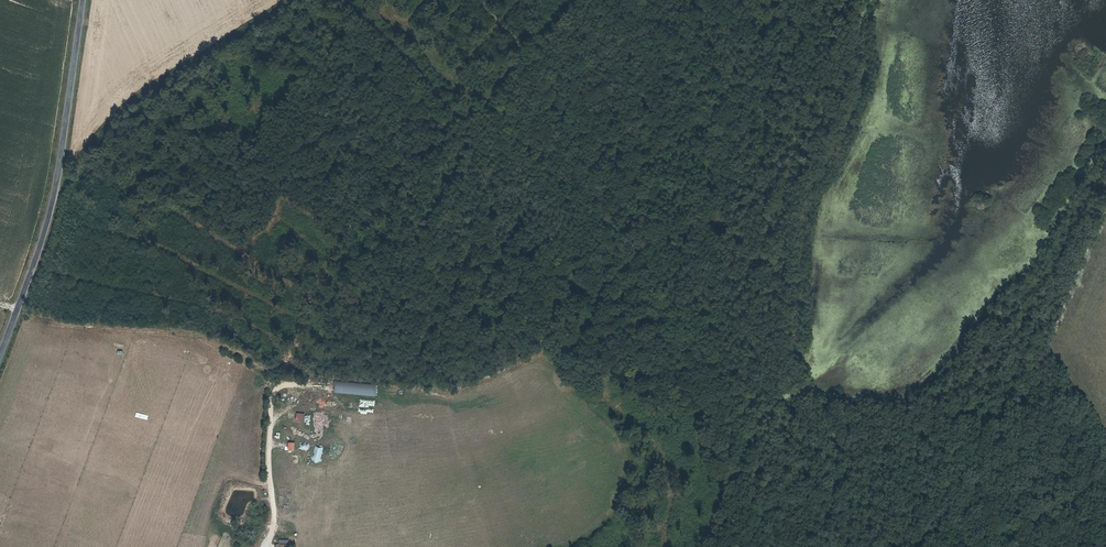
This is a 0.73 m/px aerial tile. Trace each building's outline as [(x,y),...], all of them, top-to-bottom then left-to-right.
[(334,381),(334,393),(375,395),(376,383),(334,381)] [(287,393),(287,402),(309,403),(309,394),(287,393)] [(334,413),(324,414),(325,432),(335,431),(334,413)] [(334,453),(333,444),(322,444),(323,454),(334,453)]
